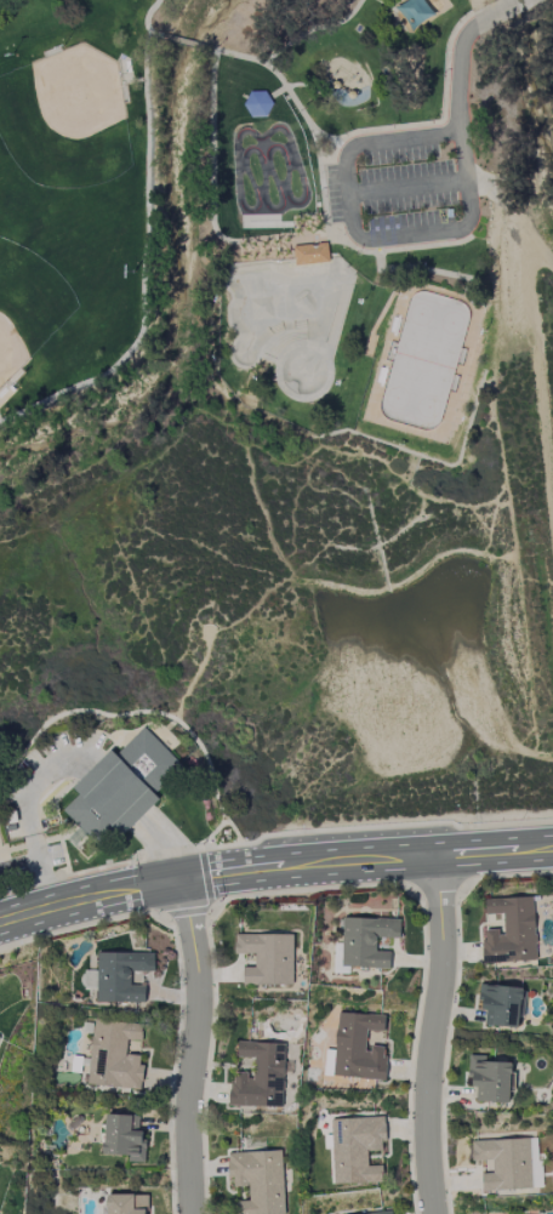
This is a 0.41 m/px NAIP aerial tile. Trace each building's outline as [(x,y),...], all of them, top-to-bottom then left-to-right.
[(405,19),(412,32),(437,16),(426,0),(413,0),(398,10),(405,19)] [(267,93),(270,98),(274,106),(268,119),(251,120),(244,107),(250,93),(267,93)] [(331,264),(330,253),(330,247),(329,245),(297,249),(298,262),(298,268),(331,264)] [(447,389),(454,391),(457,376),(454,375),(471,304),(409,289),(378,418),(437,432),(447,389)] [(61,811),(75,826),(84,836),(96,847),(113,831),(120,838),(124,834),(139,821),(152,808),(160,799),(155,794),(182,768),(179,765),(167,753),(143,728),(115,756),(110,751),(102,759),(90,771),(72,790),(78,796),(61,811)] [(536,961),(533,897),(485,899),(486,914),(503,913),(503,930),(483,931),(484,963),(536,961)] [(342,967),(390,968),(390,952),(376,951),(376,937),(399,938),(400,919),(343,918),(342,967)] [(292,985),(293,935),(234,934),(234,954),(255,954),(255,967),(243,967),(243,985),(292,985)] [(340,966),(341,944),(334,944),(333,973),(348,974),(348,966),(340,966)] [(153,971),(153,953),(97,953),(97,1002),(144,1002),(144,985),(130,985),(130,971),(153,971)] [(484,1025),(519,1028),(521,988),(480,985),(478,1001),(485,1001),(484,1025)] [(385,1016),(337,1013),(333,1077),(385,1080),(386,1048),(365,1047),(366,1030),(384,1031),(385,1016)] [(87,1085),(140,1089),(142,1056),(125,1054),(126,1040),(141,1041),(142,1024),(92,1020),(87,1085)] [(332,1076),(334,1029),(326,1029),(324,1075),(332,1076)] [(285,1043),(237,1042),(237,1057),(253,1057),(252,1073),(232,1072),(231,1106),(283,1107),(285,1043)] [(510,1102),(511,1063),(485,1062),(485,1056),(468,1055),(468,1078),(475,1079),(475,1101),(510,1102)] [(140,1116),(105,1114),(103,1154),(128,1156),(128,1162),(145,1162),(146,1138),(139,1138),(140,1116)] [(331,1119),(333,1184),(383,1183),(382,1165),(368,1166),(367,1151),(385,1151),(384,1117),(331,1119)] [(541,1188),(538,1138),(470,1141),(471,1162),(492,1161),(492,1173),(482,1174),(482,1191),(541,1188)] [(281,1151),(228,1153),(229,1177),(233,1176),(234,1187),(248,1186),(249,1201),(236,1201),(236,1213),(284,1213),(281,1151)] [(104,1195),(105,1213),(147,1213),(146,1194),(104,1195)]
